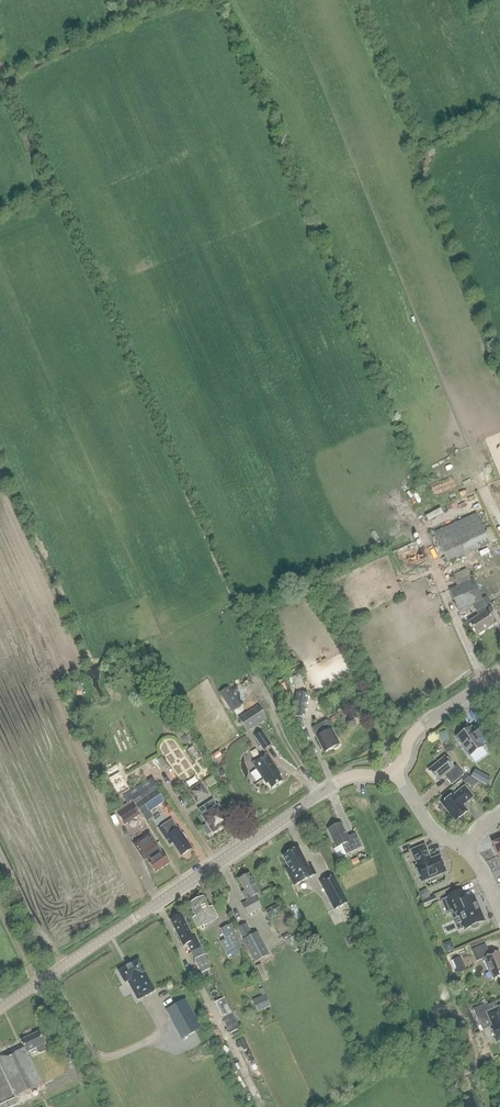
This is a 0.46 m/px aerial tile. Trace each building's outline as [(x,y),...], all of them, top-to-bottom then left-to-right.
[(432,513),(434,518),(448,512),(446,507),(432,513)] [(434,531),(440,544),(448,563),(489,544),(481,526),(475,513),(434,531)] [(484,608),(486,606),(490,603),(486,596),(482,599),(474,580),(471,581),(466,570),(453,575),(458,587),(451,590),(459,610),(472,604),(479,615),(468,622),(477,635),(494,624),(484,608)] [(285,703),(295,699),(287,682),(287,683),(285,678),(277,682),(279,686),(278,686),(285,703)] [(231,712),(240,705),(228,687),(219,693),(231,712)] [(296,692),(292,717),(304,719),(308,694),(306,694),(306,691),(298,689),(298,692),(296,692)] [(257,706),(238,719),(247,732),(266,719),(257,706)] [(331,730),(326,721),(312,728),(317,737),(324,752),(339,745),(331,730)] [(482,746),(491,740),(483,728),(483,729),(475,735),(470,728),(456,737),(469,756),(483,747),(482,746)] [(262,731),(254,737),(263,751),(272,745),(262,731)] [(451,743),(443,746),(446,753),(454,750),(451,743)] [(268,782),(272,788),(282,781),(278,776),(280,774),(267,754),(253,764),(266,784),(268,782)] [(451,785),(464,775),(456,765),(454,768),(445,757),(428,770),(437,782),(444,776),(451,785)] [(116,767),(104,773),(118,797),(129,790),(116,767)] [(492,784),(496,776),(477,767),(474,775),(492,784)] [(201,783),(188,791),(196,804),(209,795),(201,783)] [(152,818),(149,812),(165,801),(155,787),(138,797),(139,797),(133,801),(146,821),(152,818)] [(462,805),(473,797),(464,787),(454,795),(453,794),(441,804),(455,821),(467,811),(462,805)] [(214,801),(199,810),(203,816),(208,824),(203,828),(208,835),(213,832),(214,832),(229,822),(222,812),(223,811),(219,805),(217,806),(214,801)] [(124,825),(140,815),(132,803),(116,813),(124,825)] [(184,834),(183,833),(179,828),(178,829),(172,819),(159,827),(170,844),(173,842),(182,855),(192,848),(186,839),(187,838),(184,834)] [(346,855),(362,847),(355,833),(347,837),(340,823),(328,829),(337,848),(341,845),(346,855)] [(169,863),(160,850),(149,833),(133,845),(144,861),(146,859),(156,873),(169,863)] [(445,872),(439,856),(430,860),(424,845),(411,851),(417,865),(415,866),(421,882),(445,872)] [(299,848),(283,856),(289,868),(286,870),(294,886),(316,874),(312,865),(308,867),(299,848)] [(260,894),(259,892),(250,874),(239,879),(245,891),(242,893),(247,903),(242,905),(247,916),(261,909),(255,896),(260,894)] [(334,875),(319,882),(334,910),(348,903),(334,875)] [(478,923),(483,921),(482,918),(483,918),(480,911),(479,911),(473,896),(465,900),(461,891),(448,897),(441,900),(447,914),(454,911),(454,912),(458,910),(465,928),(470,926),(471,928),(474,929),(478,927),(479,925),(478,923)] [(199,928),(218,918),(212,906),(209,908),(204,897),(190,904),(195,915),(193,916),(199,928)] [(269,917),(282,910),(278,903),(265,910),(269,917)] [(181,914),(179,915),(177,914),(173,916),(173,918),(171,919),(176,930),(176,931),(183,946),(187,944),(191,952),(201,947),(195,935),(193,936),(185,922),(184,922),(181,914)] [(269,955),(257,932),(253,935),(246,923),(237,928),(243,939),(242,940),(255,963),(269,955)] [(220,941),(229,959),(232,958),(231,954),(233,953),(234,956),(240,953),(238,950),(243,948),(231,924),(220,929),(225,939),(220,941)] [(499,976),(499,956),(498,952),(490,955),(485,944),(471,950),(476,962),(483,958),(489,971),(490,970),(493,979),(499,976)] [(211,968),(204,954),(201,947),(191,952),(194,959),(199,968),(201,973),(211,968)] [(457,970),(464,966),(460,956),(452,960),(457,970)] [(155,990),(139,960),(118,971),(125,983),(128,981),(138,1000),(155,990)] [(264,994),(252,1000),(258,1012),(270,1007),(264,994)] [(231,1012),(224,998),(215,1003),(222,1017),(231,1012)] [(185,1000),(166,1011),(181,1039),(201,1028),(185,1000)] [(499,1040),(499,1009),(499,1007),(497,1008),(495,1002),(485,1006),(484,1004),(473,1009),(482,1031),(490,1027),(496,1041),(499,1040)] [(239,1028),(232,1012),(222,1017),(230,1033),(239,1028)] [(36,1048),(38,1052),(41,1053),(45,1051),(46,1048),(44,1045),(44,1044),(38,1032),(20,1041),(22,1045),(0,1056),(0,1062),(16,1096),(43,1083),(28,1052),(36,1048)] [(0,1068),(0,1106),(18,1106),(0,1068)]
